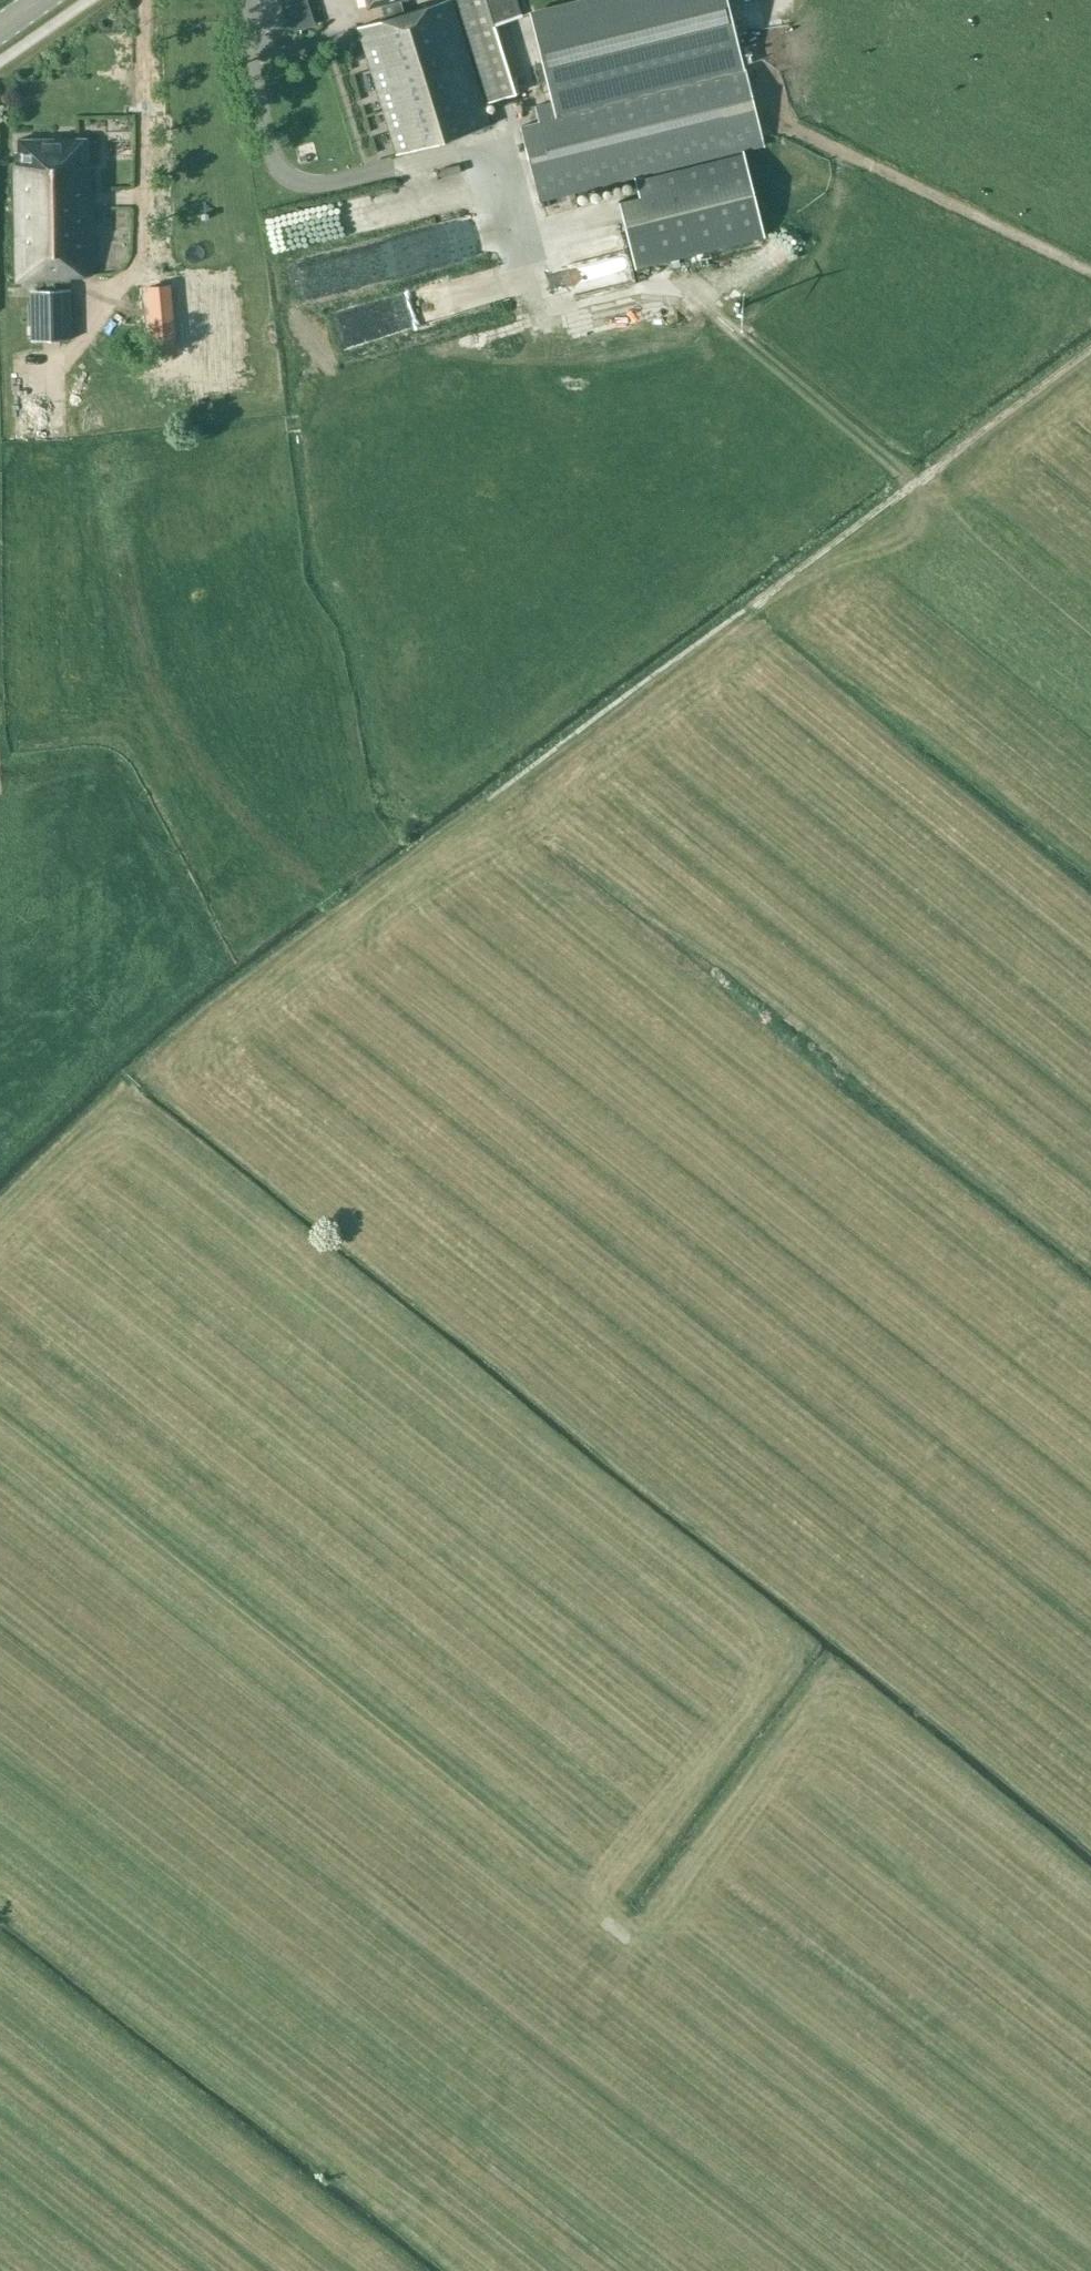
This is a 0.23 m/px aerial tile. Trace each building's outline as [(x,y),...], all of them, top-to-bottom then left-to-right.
[(367,8),(381,4),(385,16),(354,25),(394,152),(489,123),(483,101),(512,92),(491,22),(520,13),(516,0),(454,0),(482,90),(479,91),(451,0),(434,0),(414,6),(413,0),(365,0),(367,8)] [(726,0),(598,0),(530,17),(551,102),(550,102),(534,106),(539,126),(521,131),(538,200),(632,177),(638,200),(618,205),(634,269),(762,238),(741,150),(762,145),(726,0)] [(87,137),(18,138),(18,151),(15,151),(17,280),(46,280),(46,289),(36,289),(30,304),(31,335),(70,334),(69,288),(53,289),(53,280),(69,279),(69,274),(90,274),(87,137)] [(325,179),(356,174),(354,167),(324,172),(325,179)] [(268,214),(273,244),(346,231),(343,215),(320,219),(317,206),(268,214)] [(356,328),(443,311),(437,280),(350,298),(356,328)] [(170,284),(145,286),(152,354),(177,351),(170,284)] [(337,344),(359,337),(346,299),(324,306),(337,344)]
